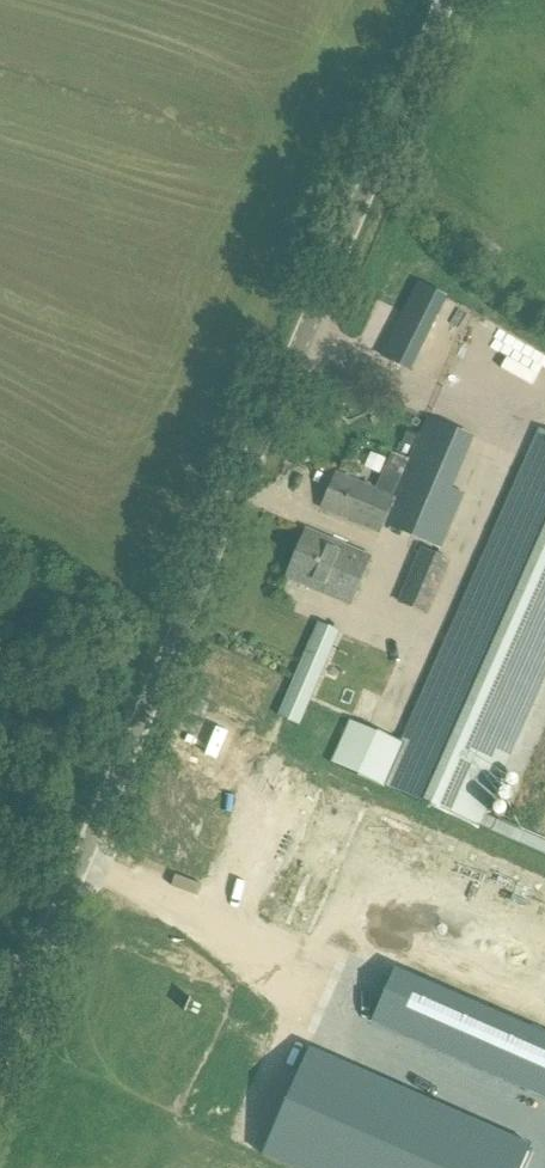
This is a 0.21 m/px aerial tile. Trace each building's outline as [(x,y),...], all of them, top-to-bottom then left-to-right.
[(418,283),(382,357),(410,371),(447,298),(418,283)] [(474,439),(428,419),(399,487),(394,498),(384,525),(440,549),(464,495),(453,490),(474,439)] [(402,444),(411,448),(417,435),(407,431),(402,444)] [(331,764),(479,829),(480,827),(519,844),(525,831),(486,814),(544,681),(544,464),(526,456),(400,741),(349,719),(331,764)] [(384,525),(394,498),(377,490),(336,472),(319,510),(379,535),(384,525)] [(381,480),(377,490),(394,498),(399,487),(381,480)] [(286,579),(352,607),(373,557),(307,529),(286,579)] [(452,561),(420,549),(397,604),(428,616),(452,561)] [(279,716),(300,726),(338,633),(318,624),(279,716)] [(194,820),(255,670),(225,657),(163,807),(194,820)] [(255,1147),(304,1167),(506,1167),(520,1136),(300,1041),(255,1147)]
